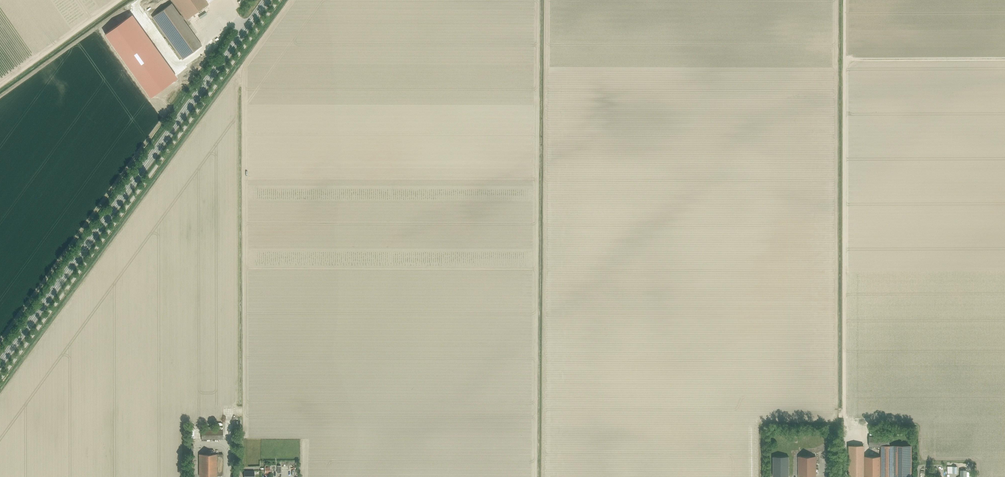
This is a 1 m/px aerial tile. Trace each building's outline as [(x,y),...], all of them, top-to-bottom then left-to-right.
[(186,19),(208,4),(208,3),(206,0),(172,0),(186,19)] [(171,3),(153,17),(183,59),(202,46),(171,3)] [(135,12),(114,28),(158,89),(179,73),(135,12)] [(223,439),(223,430),(201,430),(201,439),(223,439)] [(889,436),(869,436),(869,446),(880,446),(880,456),(864,456),(864,445),(848,445),(848,476),(864,476),(881,476),(912,476),(911,445),(889,445),(889,436)] [(199,476),(223,476),(223,454),(199,454),(199,476)] [(773,456),(773,476),(789,476),(789,456),(773,456)] [(816,476),(816,456),(798,456),(798,476),(816,476)]
